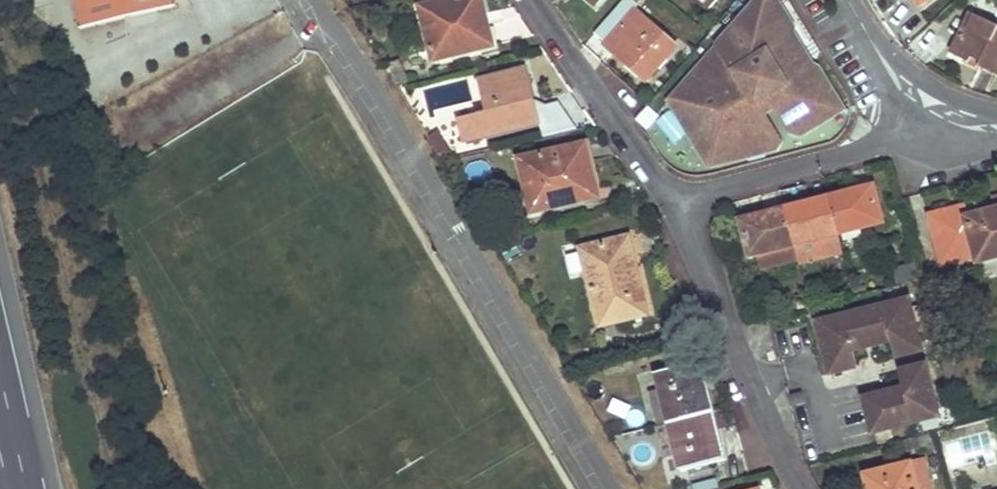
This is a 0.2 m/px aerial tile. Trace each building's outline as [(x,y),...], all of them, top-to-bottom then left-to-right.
[(81,30),(177,7),(176,0),(74,0),(81,30)] [(421,7),(434,61),(493,47),(487,25),(481,26),(475,0),(448,0),(421,7)] [(481,26),(487,25),(486,16),(490,14),(487,0),(475,0),(481,26)] [(764,111),(777,104),(794,132),(801,133),(843,108),(843,103),(842,101),(842,98),(841,96),(839,92),(837,89),(836,87),(834,84),(831,80),(829,79),(826,76),(823,75),(820,72),(816,69),(812,65),(808,61),(805,56),(802,53),(799,46),(796,41),(794,34),(793,29),(793,23),(792,19),(791,16),(790,12),(789,9),(787,6),(785,3),(784,0),(758,0),(675,96),(676,102),(677,106),(678,109),(680,111),(682,115),(684,118),(686,120),(687,122),(689,124),(690,125),(692,126),(693,128),(694,129),(695,130),(695,132),(696,133),(697,135),(697,136),(697,137),(698,139),(699,142),(700,144),(701,146),(702,149),(703,151),(705,153),(707,156),(710,158),(711,160),(714,162),(716,164),(781,146),(782,140),(764,111)] [(708,13),(719,0),(693,0),(708,13)] [(636,11),(606,46),(646,82),(679,46),(636,11)] [(973,15),(954,54),(971,63),(973,59),(983,63),(981,67),(996,75),(996,26),(973,15)] [(526,69),(481,81),(490,113),(460,121),(466,144),(533,126),(527,101),(534,100),(526,69)] [(465,82),(425,90),(429,108),(468,100),(465,82)] [(534,100),(527,101),(533,126),(542,124),(536,99),(534,100)] [(564,103),(539,109),(546,136),(571,131),(564,103)] [(587,143),(520,160),(532,213),(557,208),(556,203),(592,194),(586,165),(591,164),(587,143)] [(876,187),(856,192),(857,196),(877,192),(876,187)] [(856,192),(831,198),(832,203),(840,235),(885,224),(877,192),(857,196),(856,192)] [(831,198),(816,202),(817,207),(832,203),(831,198)] [(816,202),(788,209),(789,214),(797,246),(800,259),(801,264),(826,258),(821,240),(840,235),(832,203),(817,207),(816,202)] [(966,206),(933,215),(946,265),(979,257),(979,263),(983,262),(972,215),(969,216),(966,206)] [(788,209),(767,214),(769,219),(789,214),(788,209)] [(972,215),(983,262),(996,258),(996,209),(972,215)] [(767,214),(742,220),(751,257),(758,255),(797,246),(789,214),(769,219),(767,214)] [(844,253),(840,235),(821,240),(826,258),(844,253)] [(627,239),(582,249),(591,286),(636,274),(627,239)] [(800,259),(797,246),(758,255),(761,269),(800,259)] [(636,274),(591,286),(601,326),(649,315),(639,274),(636,274)] [(910,299),(892,304),(901,309),(912,306),(910,299)] [(832,327),(821,330),(832,374),(846,370),(845,364),(857,360),(854,350),(852,343),(872,337),(874,345),(892,341),(895,351),(909,347),(911,353),(923,350),(912,306),(901,309),(892,304),(837,318),(832,327)] [(837,318),(819,323),(821,330),(832,327),(837,318)] [(872,337),(852,343),(854,350),(874,345),(872,337)] [(909,347),(895,351),(897,357),(911,353),(909,347)] [(959,359),(946,362),(950,378),(963,375),(959,359)] [(857,360),(845,364),(846,370),(859,367),(857,360)] [(701,363),(658,374),(662,392),(670,423),(714,412),(701,363)] [(889,401),(869,406),(875,432),(923,420),(928,411),(939,409),(927,365),(914,368),(916,374),(902,378),(905,389),(887,393),(889,401)] [(914,368),(901,372),(902,378),(916,374),(914,368)] [(963,375),(950,378),(952,385),(965,382),(963,375)] [(662,392),(653,394),(661,426),(670,423),(662,392)] [(887,393),(867,398),(869,406),(889,401),(887,393)] [(928,411),(923,420),(940,415),(939,409),(928,411)] [(714,412),(670,423),(678,455),(682,471),(726,460),(714,412)] [(670,423),(661,426),(669,457),(678,455),(670,423)] [(964,436),(966,462),(994,459),(991,434),(964,436)] [(867,476),(870,488),(932,488),(925,461),(867,476)]
